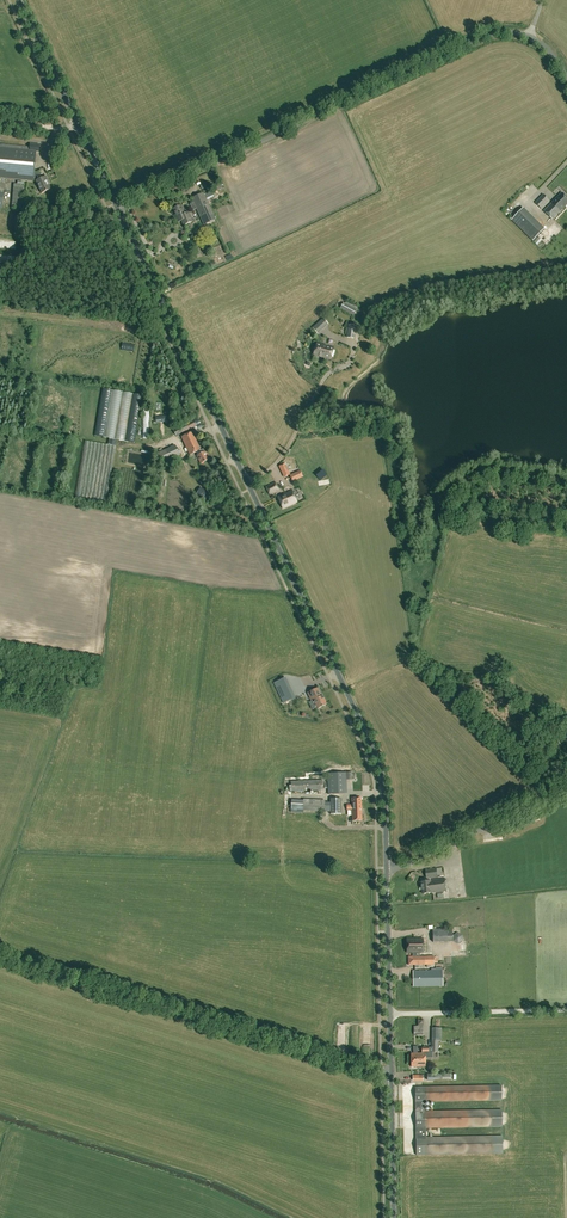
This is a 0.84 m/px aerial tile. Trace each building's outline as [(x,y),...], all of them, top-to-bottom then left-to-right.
[(36,151),(38,151),(39,144),(30,143),(30,148),(0,146),(0,177),(33,180),(34,175),(36,180),(42,193),(51,188),(48,181),(49,180),(47,175),(42,178),(39,173),(34,173),(36,151)] [(544,211),(553,219),(566,204),(566,197),(562,192),(544,211)] [(550,200),(544,194),(536,202),(542,208),(550,200)] [(204,195),(191,201),(201,223),(214,217),(204,195)] [(185,214),(181,205),(173,209),(177,219),(182,217),(181,216),(185,214)] [(511,220),(532,241),(545,229),(524,208),(511,220)] [(188,212),(185,214),(181,216),(182,217),(177,219),(178,222),(182,220),(184,225),(192,221),(188,212)] [(340,308),(353,315),(356,309),(343,302),(340,308)] [(311,328),(317,333),(327,323),(322,318),(311,328)] [(347,337),(354,338),(356,326),(348,325),(347,337)] [(334,332),(339,335),(343,330),(338,327),(334,332)] [(334,347),(317,342),(313,354),(330,359),(334,347)] [(175,435),(179,434),(196,425),(193,420),(176,428),(173,430),(175,435)] [(196,452),(198,455),(197,455),(201,463),(209,460),(205,451),(202,453),(200,450),(201,450),(192,431),(182,436),(190,454),(196,452)] [(106,506),(116,446),(85,441),(75,500),(106,506)] [(175,445),(158,453),(163,463),(180,455),(175,445)] [(300,470),(290,475),(292,480),(302,476),(300,470)] [(266,486),(270,494),(279,489),(275,481),(266,486)] [(283,508),(297,502),(292,490),(278,497),(283,508)] [(273,683),(283,703),(292,698),(283,679),(273,683)] [(304,680),(295,681),(297,701),(306,700),(304,680)] [(311,700),(314,699),(318,708),(326,704),(322,695),(321,695),(317,687),(307,692),(311,700)] [(328,794),(347,793),(346,772),(327,773),(328,794)] [(289,781),(289,791),(323,790),(323,780),(289,781)] [(291,798),(291,810),(291,813),(296,813),(296,810),(325,811),(325,800),(291,798)] [(341,798),(330,798),(330,814),(341,814),(341,798)] [(347,805),(347,810),(352,809),(352,821),(362,821),(361,798),(352,798),(352,805),(347,805)] [(426,870),(427,879),(431,878),(438,877),(437,868),(426,870)] [(422,882),(423,894),(447,891),(445,879),(431,880),(431,878),(427,879),(428,881),(422,882)] [(433,929),(433,941),(453,941),(458,944),(463,941),(463,935),(457,932),(452,935),(452,928),(433,929)] [(423,938),(416,938),(407,938),(407,952),(416,952),(416,956),(419,956),(419,952),(423,952),(423,938)] [(412,956),(412,965),(451,964),(451,953),(434,955),(434,956),(419,956),(416,956),(412,956)] [(413,971),(413,986),(443,986),(442,967),(436,967),(436,970),(413,971)] [(413,1026),(414,1035),(423,1034),(423,1026),(424,1026),(423,1020),(417,1020),(417,1026),(413,1026)] [(431,1038),(440,1039),(440,1028),(431,1028),(431,1038)] [(411,1053),(411,1066),(425,1066),(425,1051),(429,1051),(428,1047),(422,1047),(422,1053),(411,1053)] [(502,1110),(501,1110),(424,1111),(424,1101),(501,1100),(502,1100),(501,1085),(415,1087),(417,1155),(503,1153),(502,1135),(432,1137),(432,1132),(439,1132),(439,1130),(431,1130),(431,1128),(502,1126),(502,1110)]
